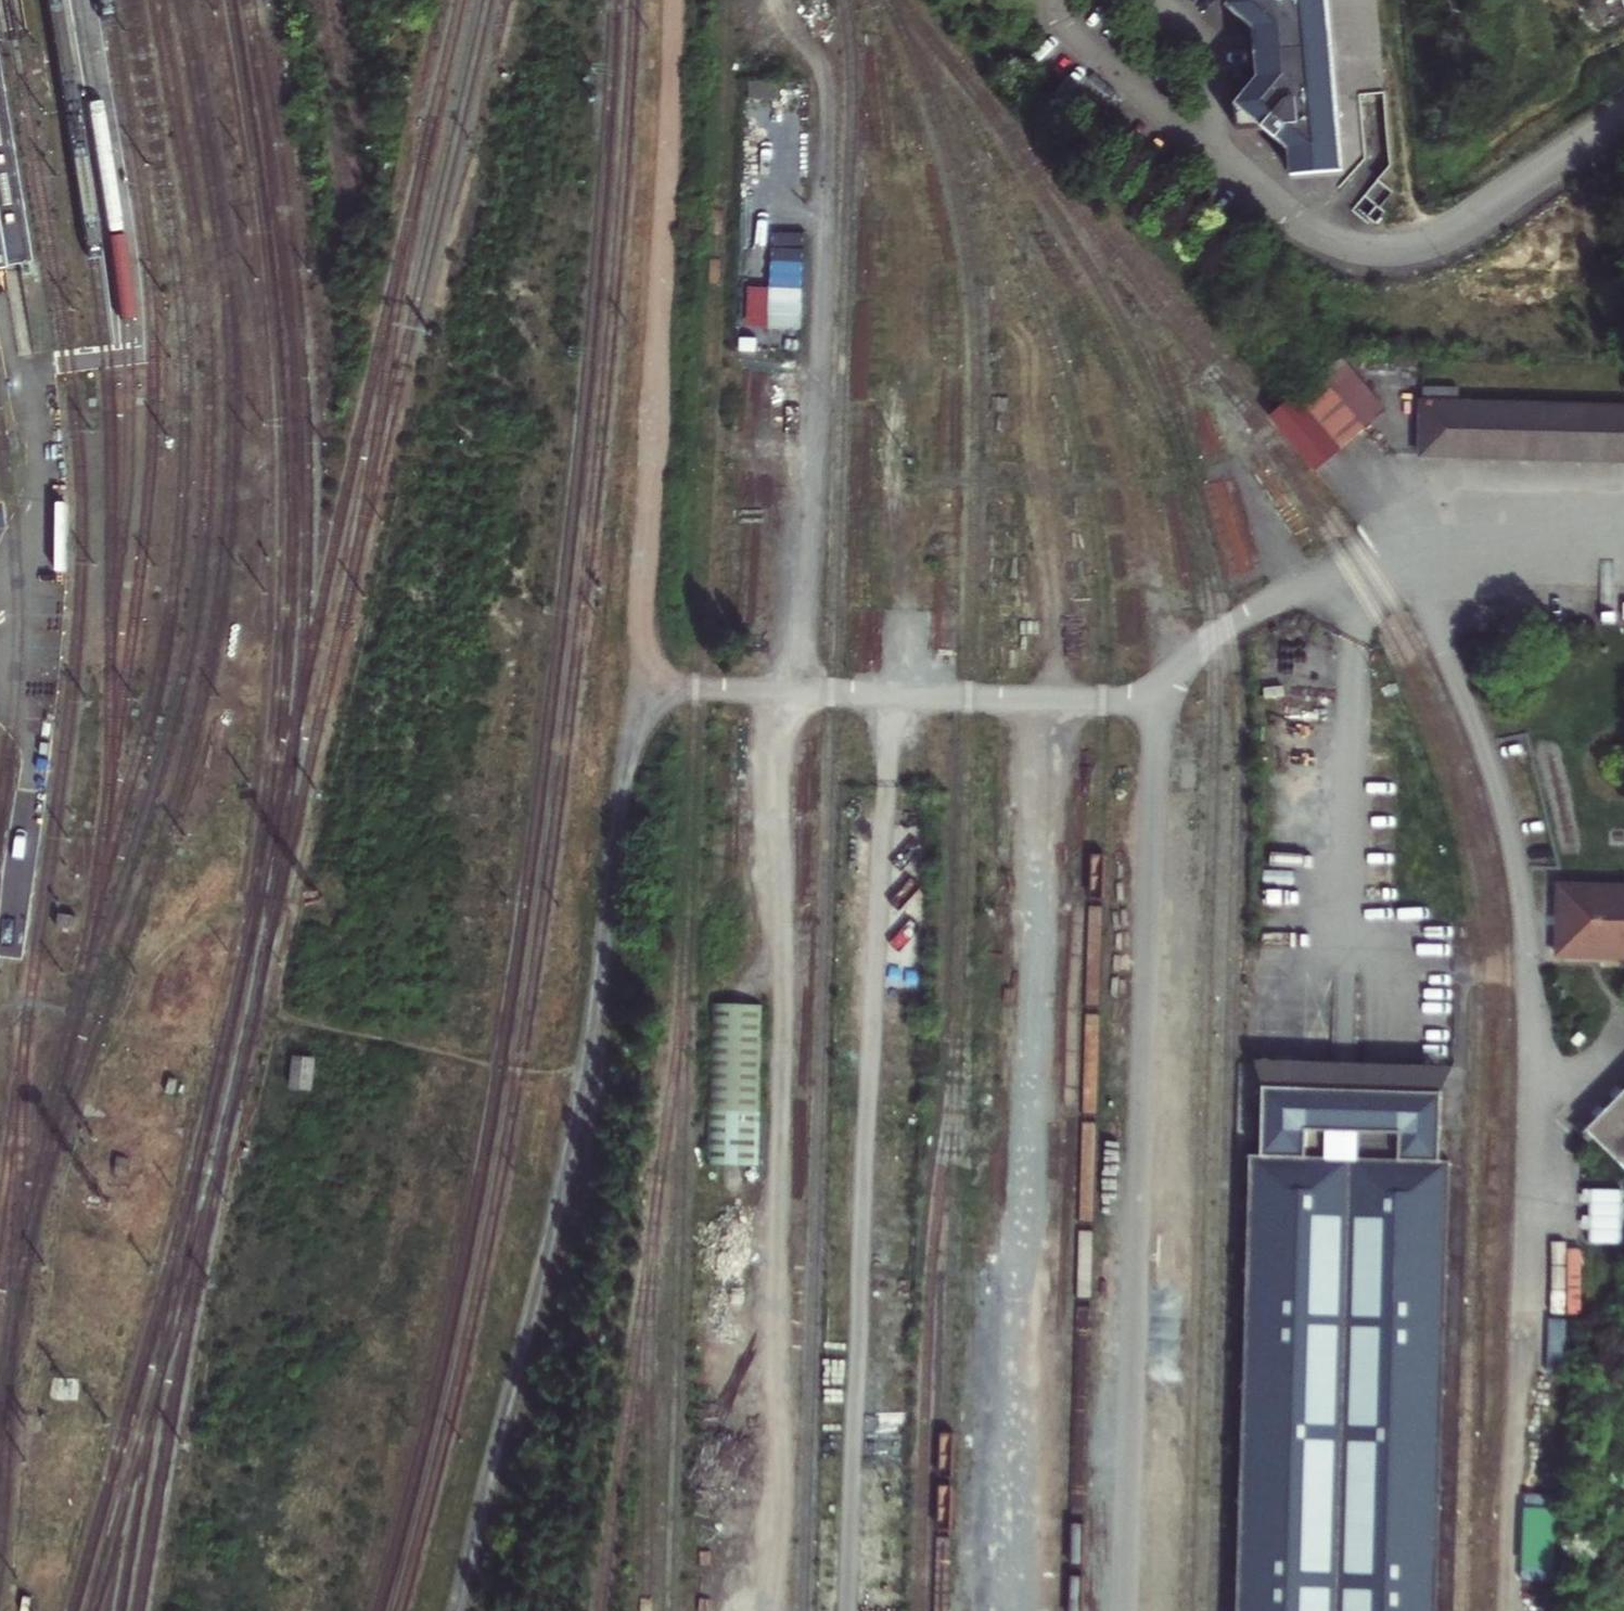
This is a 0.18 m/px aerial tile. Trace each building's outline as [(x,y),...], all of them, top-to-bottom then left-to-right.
[(1294,176),(1342,172),(1327,0),(1229,0),(1229,8),(1255,30),(1258,55),(1260,80),(1238,107),(1240,132),(1265,129),(1292,151),(1294,176)] [(1623,34),(1623,0),(1550,0),(1575,56),(1623,34)] [(1,266),(1,263),(32,258),(0,63),(0,267),(1,266)] [(1265,419),(1313,472),(1386,407),(1338,354),(1265,419)] [(1457,400),(1458,386),(1419,386),(1417,459),(1623,463),(1623,403),(1457,400)] [(1556,880),(1553,958),(1623,961),(1623,883),(1556,880)] [(711,1006),(710,1079),(709,1168),(762,1169),(762,1136),(764,1007),(711,1006)] [(1256,1045),(1269,1074),(1444,1078),(1457,1049),(1256,1045)] [(311,1052),(287,1049),(284,1082),(308,1085),(311,1052)] [(1256,1144),(1247,1610),(1443,1610),(1452,1148),(1442,1148),(1444,1078),(1269,1074),(1267,1144),(1256,1144)] [(1585,1130),(1623,1168),(1623,1090),(1585,1130)] [(123,1155),(110,1153),(107,1170),(120,1172),(123,1155)]
